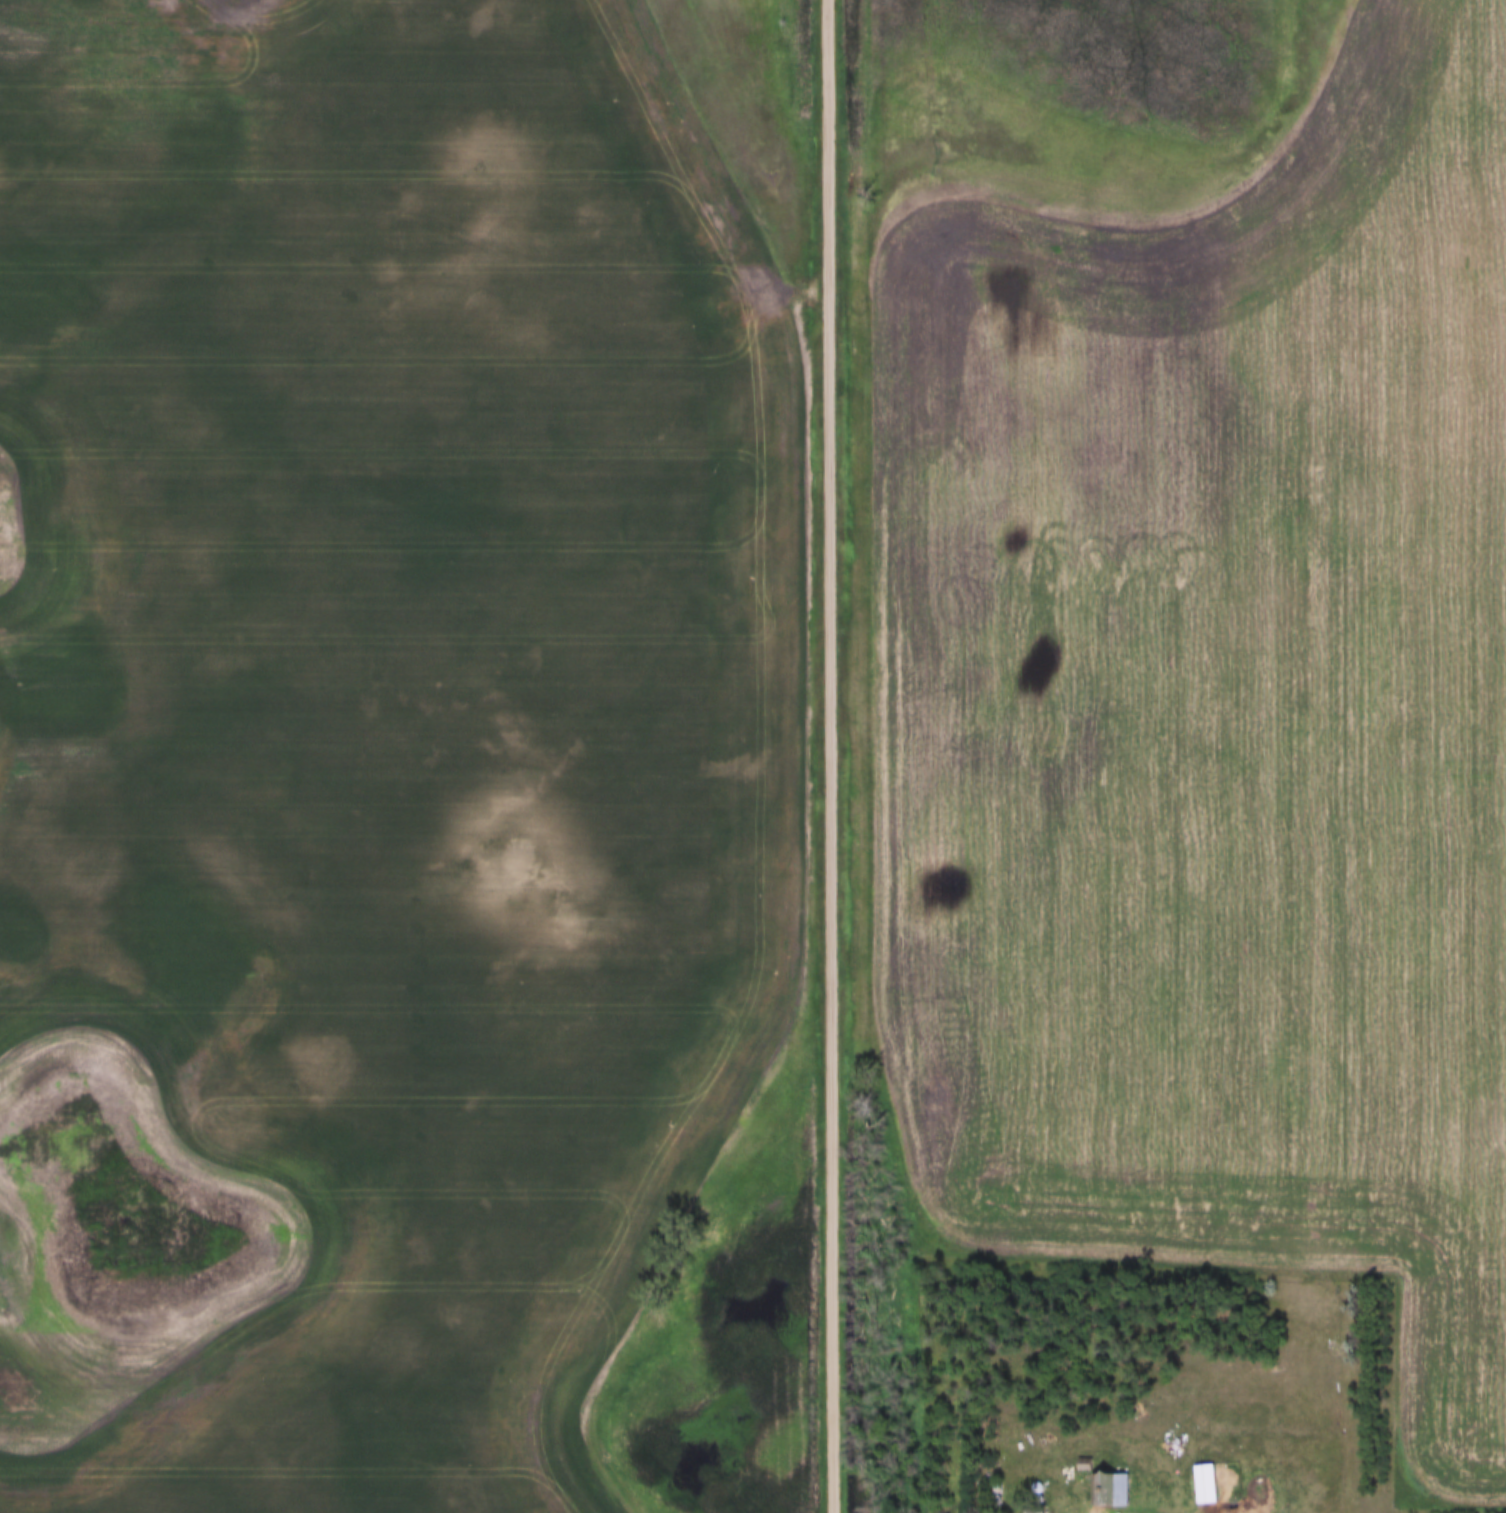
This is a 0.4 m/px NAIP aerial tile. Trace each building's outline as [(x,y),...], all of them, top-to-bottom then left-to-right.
[(1214,1466),(1194,1466),(1194,1505),(1215,1505),(1214,1466)] [(1127,1475),(1093,1475),(1093,1508),(1127,1508),(1127,1475)]
